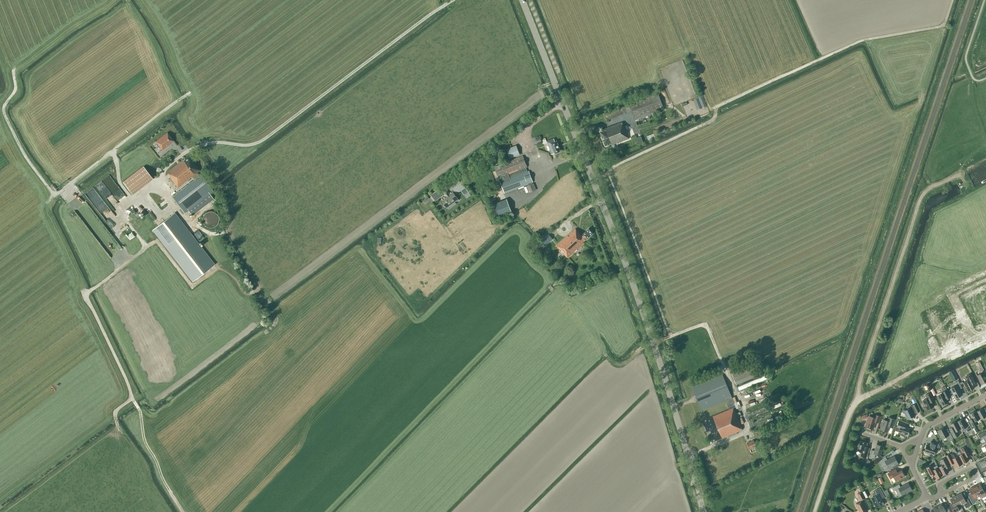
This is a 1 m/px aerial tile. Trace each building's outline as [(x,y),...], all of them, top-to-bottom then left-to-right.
[(632,111),(635,121),(664,110),(657,91),(628,102),(629,105),(607,113),(609,120),(632,111)] [(611,144),(612,145),(629,139),(625,127),(624,127),(622,123),(599,131),(605,146),(611,144)] [(174,141),(167,133),(156,142),(163,150),(174,141)] [(555,153),(555,154),(561,152),(557,141),(555,141),(554,139),(547,141),(548,145),(552,154),(555,153)] [(510,158),(519,154),(516,146),(506,150),(510,158)] [(549,154),(542,156),(544,159),(541,161),(543,167),(553,163),(549,154)] [(185,213),(188,210),(192,216),(214,199),(210,194),(213,191),(200,175),(200,176),(197,173),(199,171),(188,156),(167,172),(170,177),(178,188),(192,177),(194,180),(172,197),(185,213)] [(523,156),(494,167),(504,193),(513,190),(528,184),(528,185),(527,186),(529,192),(536,190),(533,184),(532,184),(531,183),(533,182),(528,171),(526,172),(524,168),(527,167),(523,156)] [(152,178),(142,165),(122,181),(132,193),(152,178)] [(106,188),(114,183),(110,176),(102,181),(106,188)] [(439,189),(432,195),(436,200),(443,195),(442,194),(443,193),(446,196),(441,200),(447,208),(459,200),(452,191),(449,194),(449,193),(447,191),(448,190),(445,187),(440,190),(439,189)] [(95,191),(89,196),(99,211),(104,207),(103,206),(105,204),(95,191)] [(507,199),(492,204),(497,218),(512,212),(507,199)] [(141,219),(147,216),(140,204),(134,207),(141,219)] [(212,211),(211,210),(209,211),(207,211),(206,212),(205,213),(204,214),(203,215),(202,217),(202,218),(201,220),(202,221),(202,223),(203,224),(204,226),(205,227),(206,228),(207,228),(209,229),(211,229),(212,229),(214,228),(215,228),(217,227),(218,226),(219,224),(219,223),(220,221),(220,220),(220,218),(219,217),(219,215),(218,214),(217,213),(215,212),(214,211),(212,211)] [(214,264),(174,212),(152,229),(192,281),(214,264)] [(584,244),(583,242),(593,234),(589,229),(582,235),(576,229),(557,245),(560,249),(568,259),(584,244)] [(539,241),(544,247),(554,240),(549,234),(539,241)] [(982,370),(985,369),(981,361),(978,363),(982,370),(979,371),(981,373),(977,376),(982,384),(985,382),(985,378),(982,370)] [(757,376),(751,362),(731,371),(736,385),(757,376)] [(954,372),(950,375),(953,381),(958,379),(954,372)] [(713,436),(715,441),(742,430),(740,425),(741,425),(738,418),(742,417),(740,412),(736,413),(734,408),(736,407),(732,398),(722,374),(692,387),(702,410),(725,400),(729,409),(706,419),(707,422),(704,424),(707,432),(710,430),(713,436)] [(968,381),(964,383),(968,391),(974,388),(972,385),(976,384),(974,381),(971,374),(966,376),(968,381)] [(962,395),(959,388),(962,387),(958,381),(955,382),(957,386),(950,389),(955,398),(962,395)] [(947,399),(951,397),(947,390),(943,392),(943,393),(937,396),(942,405),(948,402),(947,399)] [(931,402),(934,400),(930,393),(926,395),(927,399),(923,401),(927,410),(934,407),(931,402)] [(920,412),(916,404),(913,405),(908,407),(908,409),(905,410),(903,410),(902,413),(905,414),(907,419),(909,419),(911,419),(911,418),(912,417),(915,416),(914,414),(916,412),(917,413),(920,412)] [(977,412),(981,420),(985,417),(985,416),(982,409),(977,412)] [(976,411),(970,414),(972,418),(969,420),(973,427),(978,424),(976,421),(980,419),(976,411)] [(875,418),(869,416),(865,427),(873,429),(875,422),(878,423),(880,417),(876,415),(875,418)] [(893,426),(895,420),(889,417),(888,421),(884,420),(880,429),(887,432),(890,425),(893,426)] [(963,419),(957,422),(961,430),(967,427),(963,419)] [(952,427),(949,428),(954,438),(959,435),(957,431),(960,429),(956,421),(950,424),(952,427)] [(906,424),(899,422),(897,427),(896,426),(895,430),(899,431),(899,432),(903,434),(904,434),(906,435),(907,435),(908,435),(910,429),(905,427),(906,424)] [(946,437),(947,440),(950,439),(953,438),(950,433),(947,434),(944,428),(936,432),(938,431),(942,439),(946,437)] [(756,446),(754,440),(747,443),(750,449),(756,446)] [(866,458),(869,448),(866,447),(867,443),(860,441),(857,451),(862,452),(861,456),(866,458)] [(927,445),(925,451),(934,454),(935,451),(938,452),(940,447),(938,444),(931,441),(930,446),(927,445)] [(874,458),(876,454),(880,456),(884,447),(877,444),(874,451),(871,450),(869,456),(874,458)] [(963,464),(969,461),(966,456),(970,455),(966,446),(960,449),(961,454),(959,456),(963,464)] [(950,454),(946,456),(950,465),(954,463),(956,467),(962,464),(958,456),(955,458),(953,455),(950,454)] [(885,457),(879,461),(882,467),(886,464),(889,468),(898,464),(894,456),(887,460),(885,457)] [(946,468),(950,466),(946,458),(940,461),(942,466),(939,467),(943,475),(949,472),(946,468)] [(931,465),(926,468),(931,476),(934,474),(936,479),(942,476),(938,468),(937,466),(933,468),(931,465)] [(905,476),(901,470),(898,472),(896,469),(888,474),(890,479),(893,477),(896,481),(905,476)] [(899,485),(892,488),(893,491),(895,490),(899,497),(902,495),(912,490),(908,483),(908,484),(903,487),(903,486),(900,487),(899,485)] [(974,487),(979,496),(981,499),(985,496),(985,489),(983,490),(980,484),(974,487)] [(977,497),(979,496),(974,487),(969,489),(972,496),(969,498),(972,503),(976,502),(975,502),(978,500),(977,497)] [(876,506),(877,507),(884,504),(881,498),(884,496),(880,488),(873,491),(876,496),(870,499),(871,499),(872,498),(873,501),(874,501),(876,506),(875,507),(876,506)] [(965,500),(961,494),(956,496),(960,505),(963,503),(966,508),(971,506),(967,498),(965,500)] [(960,505),(956,496),(950,499),(952,503),(949,504),(954,511),(956,511),(959,510),(957,507),(960,505)] [(868,511),(862,501),(856,505),(859,511),(866,511),(868,511)] [(937,506),(939,509),(940,511),(950,511),(948,509),(947,510),(946,510),(945,510),(943,505),(942,504),(937,506)]
